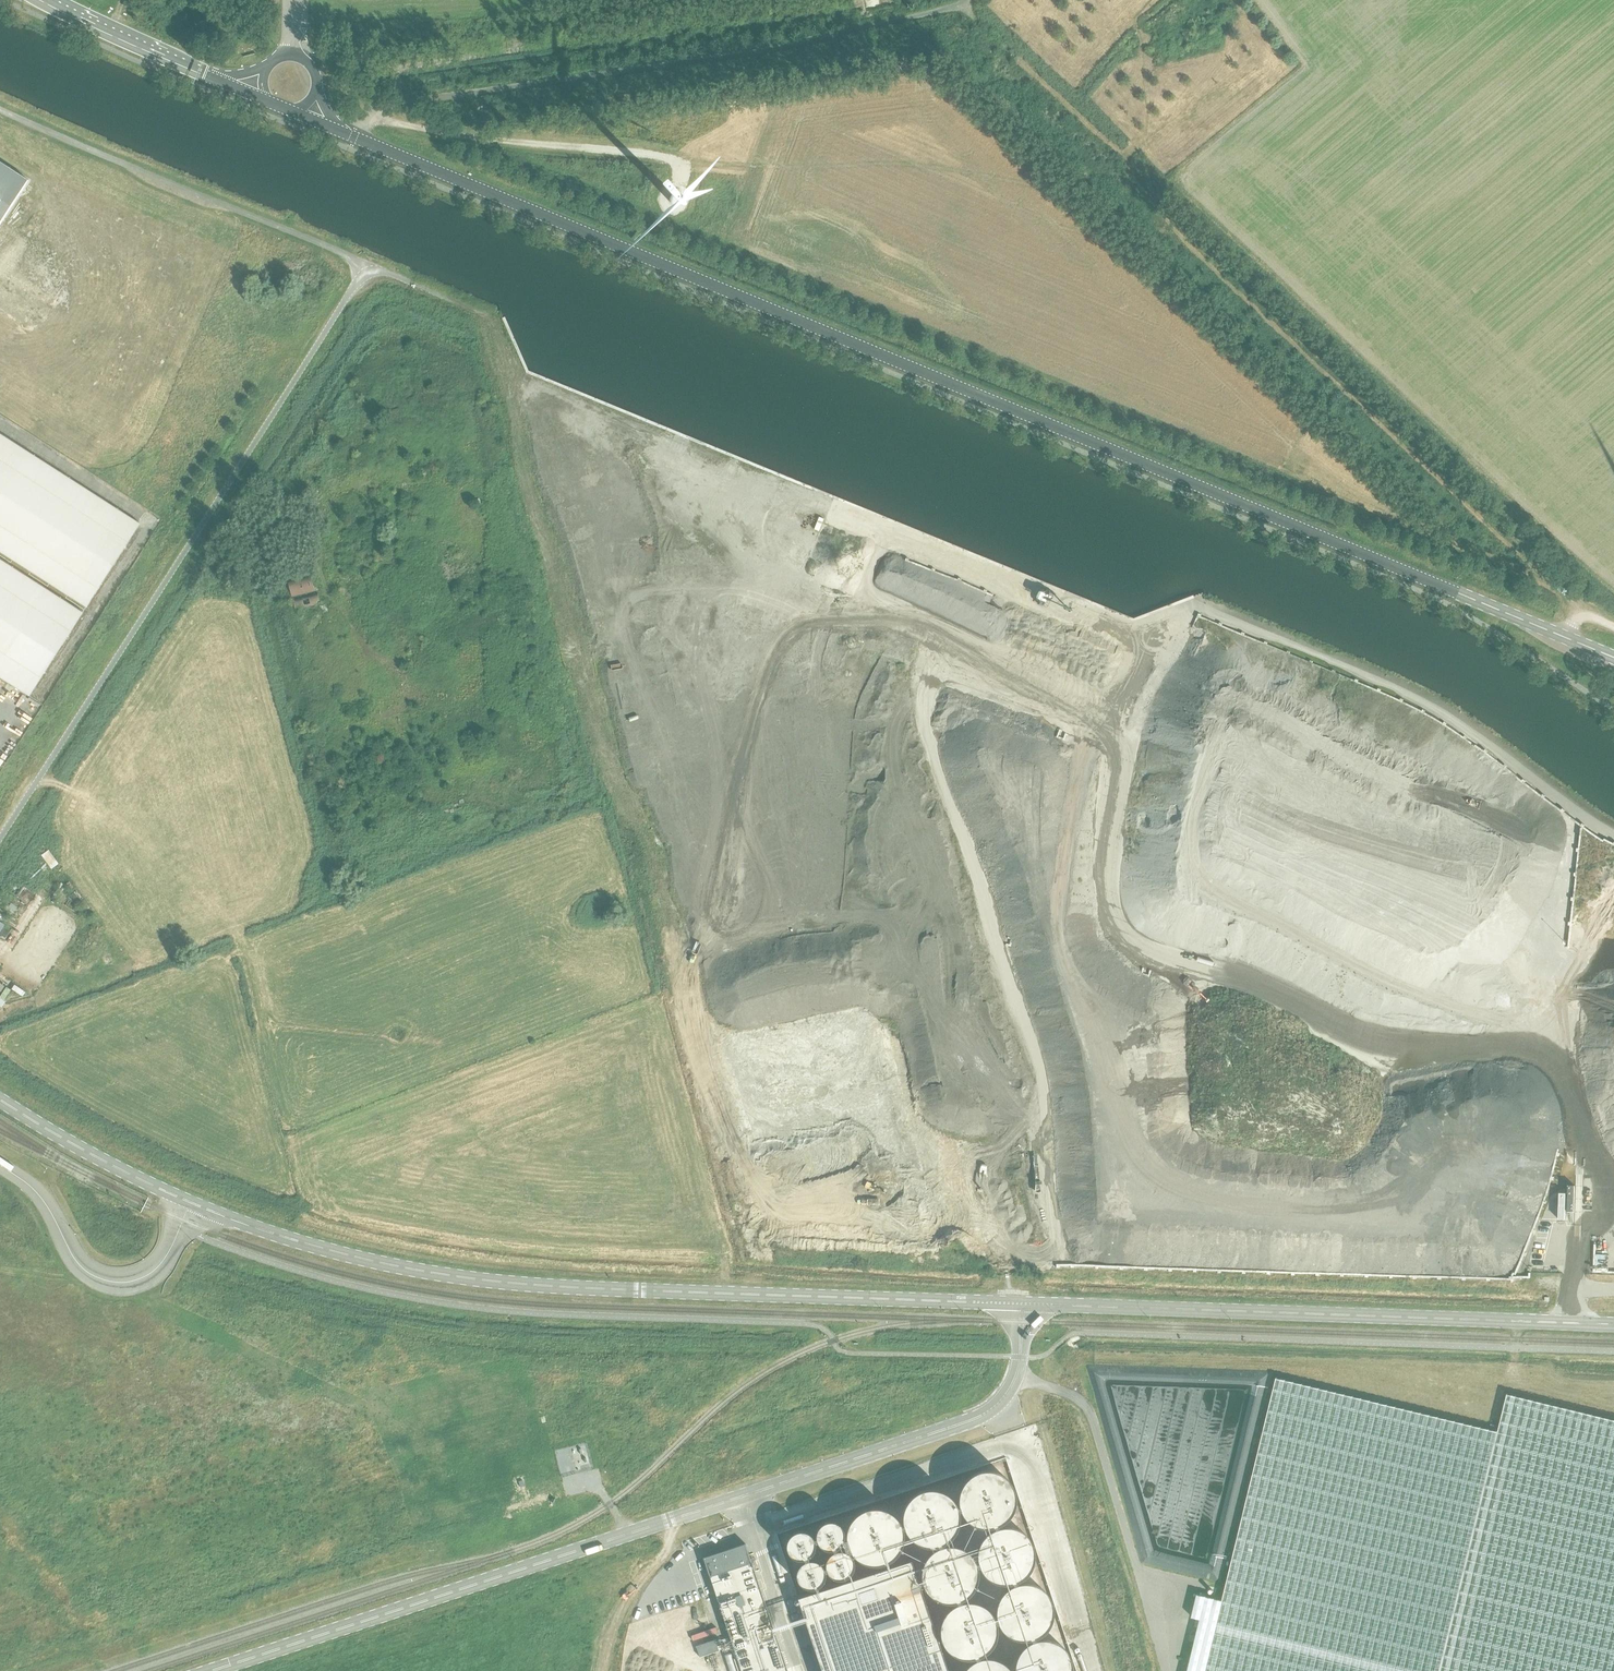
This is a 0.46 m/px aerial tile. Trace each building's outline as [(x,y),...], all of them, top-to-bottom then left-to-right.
[(29,180),(0,162),(0,226),(29,180)] [(87,607),(140,524),(0,434),(0,552),(87,607)] [(0,559),(0,677),(30,696),(83,613),(0,559)] [(45,853),(54,867),(61,862),(51,848),(45,853)] [(1572,863),(1584,868),(1588,859),(1576,853),(1572,863)] [(1539,860),(1531,879),(1555,889),(1563,870),(1539,860)] [(1591,863),(1588,868),(1600,874),(1603,869),(1591,863)] [(1538,928),(1547,907),(1523,897),(1514,918),(1538,928)] [(0,913),(0,920),(5,924),(9,919),(0,913)] [(10,932),(4,928),(0,935),(0,936),(5,939),(10,932)] [(1507,1394),(1498,1432),(1277,1378),(1223,1601),(1198,1595),(1192,1617),(1201,1619),(1188,1670),(1613,1670),(1613,1420),(1507,1394)] [(996,1475),(987,1473),(977,1475),(969,1479),(963,1487),(960,1496),(960,1505),(962,1513),(968,1520),(975,1525),(983,1527),(992,1527),(1000,1524),(1006,1519),(1011,1512),(1014,1504),(1014,1495),(1010,1486),(1004,1479),(996,1475)] [(939,1493),(930,1491),(921,1493),(913,1498),(906,1505),(903,1514),(903,1523),(906,1532),(911,1538),(918,1543),(926,1546),(935,1546),(943,1543),(950,1538),(955,1531),(957,1522),(957,1514),(954,1505),(948,1498),(939,1493)] [(882,1511),(873,1509),(864,1511),(855,1516),(849,1523),(846,1532),(846,1541),(849,1550),(854,1556),(861,1561),(869,1564),(878,1564),(886,1561),(893,1556),(898,1549),(900,1540),(900,1532),(897,1523),(891,1516),(882,1511)] [(831,1522),(826,1522),(822,1524),(818,1528),(816,1532),(816,1537),(817,1541),(819,1545),(823,1548),(827,1550),(832,1550),(836,1549),(840,1546),(843,1542),(844,1538),(844,1533),(842,1529),(839,1525),(835,1523),(831,1522)] [(1015,1528),(1006,1527),(996,1528),(988,1533),(982,1540),(979,1549),(979,1559),(981,1567),(987,1574),(994,1579),(1002,1581),(1011,1581),(1019,1578),(1025,1573),(1030,1566),(1033,1558),(1033,1549),(1029,1540),(1023,1533),(1015,1528)] [(802,1531),(797,1531),(793,1533),(789,1537),(787,1541),(787,1546),(788,1550),(790,1554),(794,1557),(798,1559),(803,1559),(807,1558),(811,1555),(814,1551),(815,1547),(815,1542),(813,1538),(810,1534),(806,1532),(802,1531)] [(703,1558),(741,1670),(788,1670),(746,1544),(703,1558)] [(960,1546),(951,1545),(941,1546),(933,1551),(927,1559),(924,1567),(924,1577),(927,1585),(932,1592),(939,1597),(947,1599),(956,1599),(964,1596),(971,1591),(976,1584),(978,1576),(978,1567),(975,1558),(968,1551),(960,1546)] [(842,1550),(837,1550),(833,1553),(829,1556),(827,1560),(827,1565),(828,1569),(830,1573),(834,1576),(838,1578),(843,1578),(847,1577),(851,1574),(854,1571),(855,1566),(855,1562),(853,1557),(850,1553),(846,1551),(842,1550)] [(811,1560),(806,1561),(802,1563),(799,1566),(797,1570),(796,1575),(797,1580),(799,1583),(803,1586),(807,1588),(812,1588),(816,1587),(820,1584),(823,1581),(824,1576),(824,1572),(823,1567),(820,1564),(816,1561),(811,1560)] [(798,1598),(822,1670),(948,1670),(910,1560),(798,1598)] [(1033,1585),(1023,1584),(1014,1585),(1006,1590),(1000,1597),(997,1606),(997,1616),(999,1624),(1005,1631),(1012,1636),(1020,1638),(1028,1638),(1037,1635),(1043,1630),(1048,1623),(1051,1615),(1051,1606),(1047,1597),(1041,1590),(1033,1585)] [(978,1605),(968,1603),(959,1605),(951,1609),(945,1617),(941,1626),(941,1635),(944,1643),(949,1650),(956,1655),(965,1657),(973,1657),(981,1654),(988,1649),(993,1642),(995,1634),(995,1625),(992,1617),(986,1609),(978,1605)] [(1043,1640),(1034,1642),(1025,1647),(1019,1654),(1016,1663),(1016,1670),(1070,1670),(1070,1663),(1067,1654),(1061,1647),(1052,1642),(1043,1640)] [(987,1659),(978,1661),(970,1666),(965,1670),(1010,1670),(1005,1666),(997,1661),(987,1659)]
